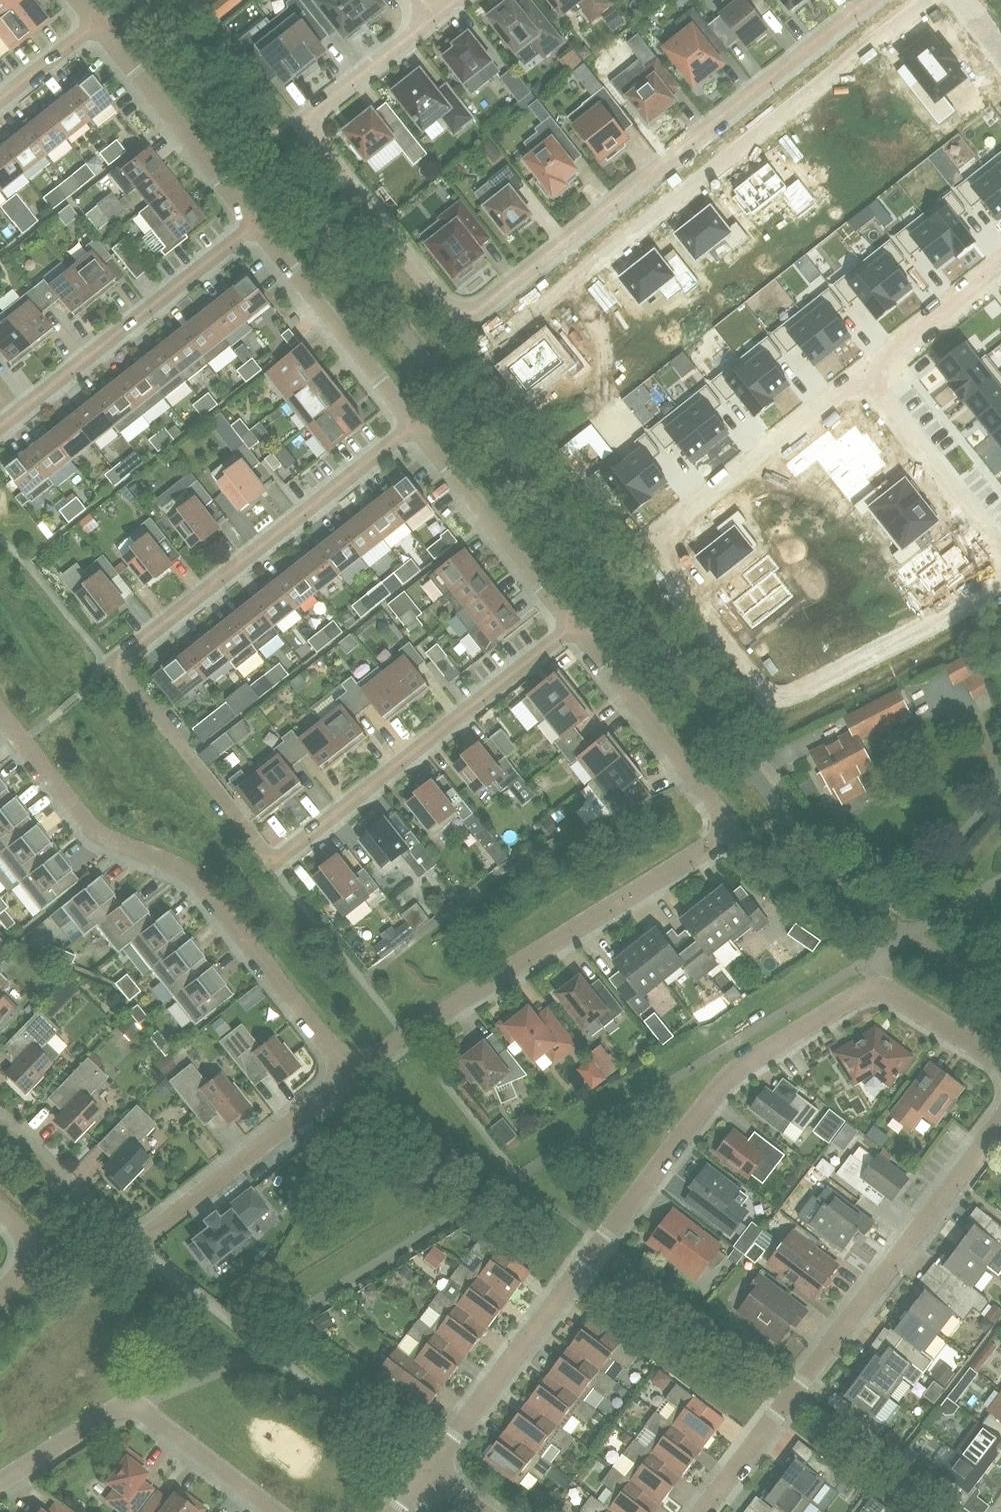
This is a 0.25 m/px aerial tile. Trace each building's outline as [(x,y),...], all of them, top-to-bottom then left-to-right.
[(46,22),(29,0),(20,0),(0,16),(0,37),(10,50),(46,22)] [(20,0),(0,0),(0,16),(20,0)] [(231,9),(242,0),(220,0),(210,8),(219,19),(231,9)] [(310,32),(319,24),(318,23),(302,3),(300,0),(290,0),(286,3),(291,17),(271,24),(308,70),(318,63),(316,59),(326,52),(310,32)] [(346,0),(305,0),(302,3),(318,23),(327,15),(344,37),(346,36),(348,39),(361,29),(358,26),(363,22),(346,0)] [(379,0),(346,0),(363,22),(370,17),(372,20),(385,10),(383,7),(384,6),(379,0)] [(510,0),(508,0),(505,0),(496,7),(496,11),(488,18),(516,54),(531,42),(543,57),(563,41),(541,14),(530,23),(512,0),(510,0)] [(562,15),(570,8),(572,11),(577,12),(582,8),(592,20),(610,5),(606,0),(550,0),(562,15)] [(721,7),(722,10),(724,12),(720,15),(745,47),(754,39),(757,43),(768,34),(765,31),(768,29),(753,10),(765,0),(722,0),(721,7)] [(789,12),(804,0),(780,0),(789,12)] [(713,32),(694,8),(675,23),(684,34),(665,49),(694,87),(721,65),(702,40),(713,32)] [(308,70),(271,24),(270,24),(259,42),(246,34),(237,42),(263,75),(272,68),(285,84),(295,76),(298,78),(308,70)] [(456,48),(443,58),(453,70),(453,73),(453,76),(455,78),(457,80),(459,81),(462,82),(464,84),(479,72),(487,82),(500,72),(469,32),(453,45),(456,48)] [(941,49),(930,36),(927,38),(924,35),(909,47),(911,50),(902,58),(919,80),(909,88),(938,125),(955,111),(942,96),(964,79),(951,62),(954,60),(944,47),(941,49)] [(593,54),(589,49),(583,48),(578,52),(585,60),(593,54)] [(638,60),(610,82),(625,101),(628,99),(648,124),(676,102),(661,83),(670,75),(657,58),(644,67),(638,60)] [(577,77),(589,68),(584,62),(572,71),(577,77)] [(531,92),(513,69),(501,79),(519,102),(531,92)] [(438,94),(420,71),(409,80),(407,76),(391,89),(415,119),(414,120),(416,123),(417,122),(423,130),(449,109),(462,126),(474,117),(449,85),(438,94)] [(110,102),(87,72),(74,82),(80,90),(70,98),(88,120),(110,102)] [(862,93),(847,106),(861,123),(864,121),(875,135),(886,126),(891,133),(911,117),(907,111),(916,104),(900,83),(887,93),(876,78),(860,91),(862,93)] [(546,89),(542,84),(536,84),(531,88),(537,96),(546,89)] [(624,112),(604,87),(582,104),(589,114),(574,126),(601,161),(606,157),(608,160),(626,146),(623,143),(628,140),(613,121),(624,112)] [(88,120),(70,98),(60,105),(54,98),(41,108),(47,116),(48,115),(66,137),(88,120)] [(579,171),(566,155),(576,148),(551,116),(538,100),(530,106),(543,123),(535,129),(546,143),(524,160),(540,180),(536,183),(548,197),(551,194),(554,198),(568,187),(565,182),(579,171)] [(387,128),(372,109),(343,132),(353,144),(350,146),(361,160),(364,158),(367,161),(394,139),(404,152),(418,141),(399,118),(387,128)] [(66,137),(48,115),(47,116),(26,132),(44,155),(66,137)] [(827,158),(844,144),(855,159),(867,149),(845,123),(835,131),(825,118),(810,131),(808,128),(806,129),(809,132),(801,138),(799,135),(798,136),(800,138),(789,147),(818,183),(836,169),(827,158)] [(44,155),(26,132),(4,150),(22,172),(44,155)] [(496,146),(489,138),(480,145),(485,151),(491,151),(496,146)] [(108,146),(117,158),(125,152),(116,140),(108,146)] [(117,158),(108,146),(99,153),(108,165),(117,158)] [(125,196),(134,188),(161,167),(148,149),(122,170),(118,165),(108,174),(125,196)] [(4,150),(0,153),(0,189),(22,172),(4,150)] [(984,166),(1000,187),(1000,152),(984,166)] [(736,194),(730,199),(732,200),(733,199),(747,216),(751,213),(752,215),(780,193),(797,215),(815,200),(796,175),(795,176),(797,180),(788,188),(768,163),(755,174),(755,173),(753,174),(754,175),(749,179),(748,178),(747,179),(747,180),(733,191),(736,194)] [(508,165),(489,180),(496,189),(495,199),(485,207),(507,235),(517,227),(520,230),(532,220),(529,217),(532,215),(515,193),(524,186),(508,165)] [(956,188),(972,208),(982,201),(998,221),(1000,218),(1000,187),(984,166),(956,188)] [(148,205),(175,184),(161,167),(134,188),(148,205)] [(64,181),(73,192),(81,186),(72,175),(64,181)] [(108,199),(119,193),(112,180),(101,185),(108,199)] [(73,192),(64,181),(57,186),(66,198),(73,192)] [(411,193),(403,182),(391,191),(400,202),(411,193)] [(152,229),(161,222),(188,201),(175,184),(148,205),(138,213),(152,229)] [(947,207),(929,222),(956,257),(975,242),(957,220),(967,212),(951,192),(941,199),(947,207)] [(183,234),(202,218),(188,201),(161,222),(152,229),(151,230),(164,247),(160,251),(164,256),(186,238),(183,234)] [(471,264),(483,254),(477,246),(488,237),(478,225),(461,202),(440,218),(448,228),(428,244),(454,277),(457,275),(460,280),(475,268),(471,264)] [(85,214),(92,222),(103,213),(96,205),(85,214)] [(20,215),(29,227),(37,221),(28,209),(20,215)] [(68,233),(80,222),(69,209),(57,220),(68,233)] [(736,222),(727,229),(711,209),(699,218),(698,218),(689,225),(689,226),(677,235),(696,260),(724,238),(733,250),(749,238),(736,222)] [(108,220),(103,213),(92,222),(98,229),(108,220)] [(923,214),(895,236),(911,257),(920,249),(936,269),(954,255),(956,257),(929,222),(923,214)] [(22,233),(29,227),(20,215),(13,221),(22,233)] [(115,284),(101,266),(111,258),(96,238),(85,246),(91,253),(70,270),(80,282),(94,301),(115,284)] [(112,248),(118,256),(130,247),(123,239),(112,248)] [(889,240),(862,262),(895,305),(896,305),(895,303),(912,289),(896,268),(906,261),(889,240)] [(124,264),(136,254),(130,247),(118,256),(124,264)] [(700,284),(677,254),(663,264),(655,253),(645,261),(645,260),(635,268),(635,269),(621,280),(624,283),(621,285),(631,298),(634,296),(640,303),(658,289),(668,302),(682,290),(686,295),(700,284)] [(862,262),(834,285),(850,305),(859,297),(877,320),(895,305),(862,262)] [(80,282),(70,270),(49,286),(44,279),(33,288),(48,308),(59,299),(73,318),(94,301),(80,282)] [(270,303),(246,273),(233,284),(239,291),(229,299),(247,321),(270,303)] [(53,334),(38,316),(48,308),(33,288),(2,312),(31,351),(53,334)] [(828,289),(800,311),(833,352),(851,337),(835,317),(844,309),(828,289)] [(247,321),(229,299),(219,307),(213,299),(201,309),(206,317),(207,316),(225,339),(247,321)] [(582,328),(570,338),(590,364),(626,336),(597,299),(584,309),(585,310),(574,318),(582,328)] [(800,311),(772,333),(789,353),(798,346),(814,366),(833,352),(800,311)] [(2,312),(0,314),(0,354),(11,367),(31,351),(2,312)] [(225,339),(207,316),(206,317),(185,334),(203,356),(209,364),(231,346),(225,339)] [(291,347),(299,340),(290,329),(282,335),(291,347)] [(163,351),(187,381),(209,364),(203,356),(185,334),(163,351)] [(767,337),(739,359),(773,402),(774,401),(772,399),(790,385),(774,365),(783,357),(767,337)] [(545,340),(508,369),(527,392),(563,364),(596,406),(608,397),(562,339),(552,348),(545,340)] [(965,344),(937,366),(950,383),(978,361),(965,344)] [(288,400),(324,372),(303,345),(267,374),(288,400)] [(187,381),(163,351),(153,359),(147,351),(134,361),(140,369),(141,368),(165,398),(187,381)] [(950,383),(948,385),(963,403),(965,401),(1000,373),(986,355),(978,361),(950,383)] [(262,370),(253,358),(245,363),(255,375),(262,370)] [(739,359),(711,381),(727,402),(737,394),(754,417),(773,402),(739,359)] [(248,381),(255,375),(245,363),(238,369),(248,381)] [(165,398),(141,368),(140,369),(120,385),(119,386),(143,415),(165,398)] [(308,425),(344,397),(324,372),(288,400),(308,425)] [(965,401),(978,418),(1000,400),(1000,374),(1000,373),(965,401)] [(143,415),(119,386),(120,385),(114,378),(101,388),(107,395),(97,403),(115,425),(120,433),(143,415)] [(706,386),(678,408),(710,448),(729,434),(713,413),(722,406),(706,386)] [(209,392),(201,399),(210,410),(218,404),(209,392)] [(364,423),(344,397),(308,425),(328,451),(364,423)] [(210,410),(201,399),(194,404),(203,415),(210,410)] [(978,418),(991,435),(1000,427),(1000,400),(978,418)] [(115,425),(97,403),(75,420),(93,443),(115,425)] [(678,408),(650,430),(666,450),(676,443),(692,463),(710,448),(678,408)] [(240,437),(250,429),(241,418),(231,425),(240,437)] [(75,420),(54,437),(53,438),(71,460),(93,443),(75,420)] [(828,429),(807,447),(830,476),(874,442),(866,432),(863,434),(855,424),(836,439),(828,429)] [(165,427),(157,433),(166,445),(174,438),(165,427)] [(991,435),(1000,447),(1000,427),(991,435)] [(71,460),(53,438),(54,437),(48,429),(35,440),(41,447),(31,455),(54,484),(62,478),(56,471),(71,460)] [(240,437),(245,443),(250,449),(260,441),(250,429),(240,437)] [(166,445),(157,433),(150,439),(159,451),(166,445)] [(641,449),(623,464),(651,499),(651,498),(650,496),(668,482),(651,462),(661,454),(645,434),(635,441),(641,449)] [(874,442),(830,476),(854,506),(874,490),(876,489),(868,479),(887,464),(879,454),(882,451),(874,442)] [(251,470),(261,463),(250,449),(245,443),(235,451),(236,453),(211,473),(240,510),(266,489),(251,470)] [(266,459),(275,470),(282,465),(273,453),(266,459)] [(54,484),(31,455),(21,463),(15,455),(2,465),(23,492),(16,497),(22,506),(30,500),(32,501),(54,484)] [(121,462),(113,468),(122,480),(130,473),(121,462)] [(598,471),(589,478),(605,499),(615,491),(632,513),(651,499),(623,464),(604,478),(598,471)] [(115,485),(122,480),(113,468),(106,474),(115,485)] [(428,503),(405,473),(392,484),(397,491),(388,499),(405,521),(428,503)] [(143,490),(135,480),(128,486),(136,496),(143,490)] [(204,507),(213,500),(198,480),(187,489),(189,491),(165,510),(172,519),(172,520),(193,547),(219,526),(204,507)] [(874,490),(854,506),(862,517),(869,512),(884,531),(921,501),(915,494),(919,491),(912,482),(908,484),(906,482),(907,482),(905,480),(904,481),(904,482),(882,499),(874,490)] [(69,503),(78,514),(86,508),(76,496),(69,503)] [(405,521),(388,499),(378,507),(372,499),(359,509),(365,517),(366,516),(383,539),(405,521)] [(938,522),(937,520),(935,518),(938,515),(931,506),(928,509),(921,501),(884,531),(899,550),(893,555),(901,566),(921,550),(914,540),(936,523),(937,523),(938,522)] [(70,521),(78,514),(69,503),(60,510),(70,521)] [(718,578),(759,546),(742,525),(747,521),(739,511),(717,528),(724,538),(698,558),(708,572),(711,569),(718,578)] [(93,530),(94,520),(89,514),(78,523),(87,534),(93,530)] [(383,539),(366,516),(365,517),(344,534),(362,556),(383,539)] [(157,545),(166,537),(151,518),(140,526),(149,537),(125,557),(146,584),(172,563),(157,545)] [(458,541),(449,529),(441,535),(450,547),(458,541)] [(362,556),(344,534),(334,542),(328,534),(315,544),(321,552),(322,551),(339,574),(362,556)] [(901,566),(895,571),(907,587),(918,578),(933,596),(947,585),(949,588),(964,576),(962,573),(972,565),(955,544),(941,555),(931,542),(921,550),(901,566)] [(339,574),(322,551),(321,552),(312,559),(306,551),(293,562),(299,569),(300,569),(318,591),(339,574)] [(479,568),(465,551),(439,571),(438,569),(429,576),(444,595),(444,596),(452,590),(479,568)] [(753,586),(734,601),(742,612),(741,613),(752,627),(793,595),(774,571),(780,566),(770,553),(743,574),(753,586)] [(84,571),(69,583),(78,594),(99,621),(125,601),(110,582),(119,575),(104,555),(93,563),(84,570),(84,571)] [(404,565),(413,576),(421,570),(412,558),(404,565)] [(413,576),(404,565),(383,581),(392,593),(413,576)] [(465,607),(492,585),(479,568),(452,590),(444,596),(444,595),(439,599),(444,606),(449,601),(458,612),(465,607)] [(296,608),(318,591),(300,569),(299,569),(279,585),(278,586),(296,608)] [(296,608),(278,586),(279,585),(273,578),(260,588),(266,596),(256,603),(274,626),(296,608)] [(479,624),(506,602),(492,585),(465,607),(458,612),(456,613),(469,631),(479,624)] [(367,593),(360,599),(369,611),(376,605),(367,593)] [(369,611),(360,599),(352,605),(361,617),(369,611)] [(494,640),(520,620),(506,602),(479,624),(469,631),(468,632),(485,655),(498,645),(494,640)] [(274,626),(256,603),(234,621),(257,650),(280,633),(274,626)] [(406,626),(417,618),(410,609),(400,618),(406,626)] [(417,618),(406,626),(411,633),(422,625),(417,618)] [(334,620),(316,634),(325,646),(343,632),(334,620)] [(258,652),(257,650),(234,621),(213,638),(212,638),(230,660),(237,669),(258,652)] [(230,660),(212,638),(213,638),(207,630),(194,640),(200,648),(190,656),(208,678),(230,660)] [(318,651),(325,646),(316,634),(308,640),(318,651)] [(465,660),(479,650),(469,637),(456,647),(465,660)] [(430,689),(415,670),(425,662),(410,642),(399,650),(405,657),(385,673),(384,674),(409,705),(430,689)] [(426,652),(432,660),(444,651),(437,643),(426,652)] [(451,660),(444,651),(432,660),(439,669),(451,660)] [(980,671),(969,653),(944,667),(954,685),(980,671)] [(208,678),(190,656),(180,663),(174,656),(161,666),(163,668),(151,676),(174,705),(185,696),(208,678)] [(272,668),(281,680),(288,674),(279,663),(272,668)] [(409,705),(384,674),(385,673),(379,666),(358,683),(352,676),(341,684),(347,692),(362,712),(373,703),(387,722),(409,705)] [(281,680),(272,668),(264,674),(273,686),(281,680)] [(545,717),(577,692),(560,671),(522,701),(539,723),(546,718),(545,717)] [(990,690),(981,672),(964,681),(973,699),(990,690)] [(307,685),(299,674),(289,682),(297,692),(307,685)] [(238,716),(260,698),(250,686),(228,703),(237,714),(238,716)] [(857,739),(908,711),(897,691),(845,719),(852,732),(812,754),(822,773),(819,775),(825,786),(829,785),(832,792),(874,769),(857,739)] [(367,738),(352,720),(362,712),(347,692),(337,700),(342,707),(321,723),(346,755),(367,738)] [(575,728),(594,713),(577,692),(545,717),(546,718),(562,738),(555,743),(563,754),(583,738),(575,728)] [(213,723),(208,727),(204,722),(194,730),(202,740),(204,742),(219,730),(213,723)] [(346,755),(321,723),(300,740),(292,730),(282,738),(284,741),(300,761),(310,753),(325,771),(346,755)] [(501,729),(490,737),(506,757),(517,748),(501,729)] [(235,743),(226,732),(211,745),(220,756),(235,743)] [(595,780),(627,755),(610,734),(591,748),(583,738),(563,754),(572,764),(579,759),(595,779),(595,780)] [(304,788),(290,769),(300,761),(284,741),(274,750),(279,757),(258,773),(283,804),(304,788)] [(521,776),(506,757),(496,765),(480,745),(455,765),(476,792),(492,780),(501,792),(521,776)] [(635,804),(624,791),(643,776),(627,755),(595,780),(595,779),(588,785),(611,814),(635,804)] [(283,804),(258,773),(249,780),(242,772),(228,784),(235,793),(238,791),(262,821),(283,804)] [(16,796),(0,775),(0,809),(16,796)] [(474,813),(455,789),(443,798),(432,784),(408,803),(434,835),(459,816),(463,821),(474,813)] [(38,823),(16,796),(0,809),(0,853),(38,823)] [(559,826),(551,818),(542,826),(550,834),(559,826)] [(437,863),(427,851),(413,833),(402,841),(385,820),(361,840),(382,867),(400,853),(420,877),(437,863)] [(60,851),(38,823),(0,853),(0,860),(18,883),(43,864),(60,851)] [(509,857),(497,842),(487,851),(498,865),(509,857)] [(338,858),(314,877),(335,904),(344,915),(359,903),(380,888),(365,870),(354,879),(338,858)] [(40,911),(80,880),(79,879),(78,880),(71,871),(65,862),(51,873),(43,864),(18,883),(40,911)] [(95,925),(121,905),(120,904),(113,896),(114,895),(100,878),(102,876),(101,875),(60,907),(83,936),(95,926),(95,925)] [(768,920),(742,887),(732,896),(724,886),(714,893),(711,891),(700,899),(730,937),(750,921),(757,929),(768,920)] [(155,923),(154,922),(147,913),(148,913),(141,904),(141,905),(133,896),(137,893),(136,892),(120,904),(121,905),(95,925),(95,926),(117,953),(129,943),(155,923)] [(730,937),(700,899),(689,908),(691,912),(681,919),(689,930),(680,937),(706,971),(717,962),(710,953),(730,937)] [(151,970),(192,937),(170,909),(154,922),(155,923),(129,943),(151,970)] [(415,932),(406,921),(398,927),(407,939),(415,932)] [(706,971),(680,937),(674,930),(665,938),(656,928),(647,935),(643,933),(632,942),(662,979),(683,963),(696,979),(706,971)] [(100,933),(88,943),(100,957),(112,948),(100,933)] [(804,945),(813,952),(821,941),(812,934),(804,945)] [(211,968),(214,965),(192,937),(151,970),(172,997),(197,978),(197,979),(211,968)] [(642,995),(662,979),(632,942),(622,950),(623,954),(613,962),(621,972),(611,980),(637,1013),(649,1003),(642,995)] [(58,958),(61,950),(47,944),(44,952),(58,958)] [(61,950),(58,958),(71,964),(74,956),(61,950)] [(232,994),(225,985),(218,976),(215,972),(211,968),(197,979),(197,978),(172,997),(194,1025),(233,994),(232,993),(232,994)] [(10,983),(0,973),(0,993),(10,983)] [(123,992),(134,983),(126,974),(115,983),(123,992)] [(579,976),(557,993),(583,1027),(597,1016),(605,1026),(624,1010),(604,985),(593,993),(579,976)] [(76,990),(67,981),(39,1009),(49,1018),(76,990)] [(134,983),(123,992),(128,1000),(140,991),(134,983)] [(19,1012),(0,993),(0,1031),(19,1012)] [(513,1011),(497,1024),(511,1041),(515,1037),(533,1060),(545,1051),(554,1061),(575,1044),(547,1009),(536,1017),(528,1007),(517,1016),(513,1011)] [(59,1054),(47,1042),(59,1030),(38,1010),(7,1043),(15,1051),(9,1057),(15,1063),(7,1071),(14,1078),(11,1081),(24,1093),(25,1094),(44,1075),(41,1073),(59,1054)] [(661,1020),(654,1012),(644,1020),(651,1029),(661,1020)] [(141,1029),(130,1018),(121,1027),(132,1037),(141,1029)] [(222,1018),(211,1026),(221,1039),(232,1031),(222,1018)] [(221,1039),(218,1041),(246,1077),(255,1069),(261,1077),(267,1072),(274,1081),(282,1075),(285,1078),(299,1066),(299,1067),(300,1066),(283,1044),(281,1046),(273,1037),(260,1048),(241,1024),(232,1031),(221,1039)] [(891,1083),(912,1056),(884,1034),(882,1036),(873,1029),(836,1052),(853,1079),(871,1068),(891,1083)] [(453,1058),(471,1081),(476,1077),(486,1090),(494,1084),(497,1088),(527,1075),(494,1033),(473,1049),(470,1045),(453,1058)] [(177,1047),(170,1039),(158,1048),(165,1056),(177,1047)] [(177,1065),(170,1055),(157,1065),(164,1074),(177,1065)] [(607,1076),(620,1066),(611,1055),(598,1065),(607,1076)] [(87,1058),(56,1090),(64,1098),(58,1104),(64,1110),(56,1118),(63,1125),(60,1128),(73,1140),(73,1141),(74,1142),(92,1122),(90,1120),(99,1111),(86,1099),(107,1077),(87,1058)] [(964,1086),(932,1062),(892,1115),(911,1129),(923,1113),(936,1123),(946,1110),(949,1112),(959,1100),(955,1097),(964,1086)] [(191,1063),(168,1081),(196,1116),(205,1109),(211,1116),(217,1111),(224,1120),(232,1114),(234,1117),(249,1106),(250,1106),(233,1084),(230,1086),(220,1074),(207,1084),(191,1063)] [(606,1078),(595,1064),(585,1072),(596,1086),(606,1078)] [(173,1088),(165,1078),(155,1087),(164,1096),(173,1088)] [(803,1131),(819,1109),(797,1093),(788,1104),(767,1087),(751,1108),(783,1132),(795,1141),(803,1131)] [(109,1175),(122,1188),(122,1189),(141,1169),(139,1167),(147,1159),(135,1147),(156,1125),(136,1105),(105,1137),(113,1145),(106,1152),(112,1158),(104,1166),(112,1172),(109,1175)] [(44,1127),(57,1112),(49,1106),(37,1120),(44,1127)] [(845,1121),(830,1110),(822,1120),(837,1132),(845,1121)] [(879,1144),(887,1133),(874,1124),(866,1134),(879,1144)] [(925,1146),(933,1134),(921,1126),(913,1139),(925,1146)] [(765,1154),(734,1130),(717,1152),(749,1177),(751,1174),(763,1183),(785,1154),(773,1144),(765,1154)] [(892,1200),(909,1178),(879,1155),(869,1167),(851,1153),(836,1173),(878,1205),(886,1195),(892,1200)] [(835,1168),(823,1158),(815,1167),(828,1177),(835,1168)] [(731,1199),(739,1189),(707,1165),(691,1186),(695,1188),(686,1199),(731,1233),(747,1211),(731,1199)] [(865,1235),(875,1223),(827,1186),(818,1199),(824,1204),(810,1223),(844,1249),(859,1230),(865,1235)] [(213,1215),(205,1221),(208,1224),(203,1228),(206,1231),(194,1240),(196,1243),(192,1247),(200,1258),(205,1254),(212,1262),(231,1247),(234,1252),(248,1241),(244,1236),(247,1234),(241,1227),(265,1209),(250,1190),(216,1217),(213,1215)] [(721,1246),(673,1210),(649,1241),(696,1278),(706,1265),(709,1266),(712,1267),(714,1267),(717,1266),(720,1264),(726,1255),(718,1249),(721,1246)] [(993,1219),(983,1231),(971,1222),(965,1230),(968,1233),(959,1245),(987,1267),(999,1276),(1000,1273),(1000,1225),(993,1219)] [(838,1265),(793,1231),(769,1263),(813,1297),(823,1284),(826,1286),(831,1280),(828,1278),(838,1265)] [(530,1272),(483,1235),(471,1250),(483,1260),(474,1273),(473,1273),(509,1300),(530,1272)] [(746,1254),(754,1244),(743,1236),(736,1245),(746,1254)] [(765,1249),(755,1242),(754,1244),(746,1254),(745,1255),(755,1262),(765,1249)] [(988,1298),(972,1286),(987,1267),(959,1245),(949,1258),(946,1255),(939,1263),(952,1273),(943,1285),(974,1308),(981,1314),(990,1303),(988,1298)] [(737,1263),(744,1254),(736,1248),(729,1257),(737,1263)] [(440,1259),(431,1252),(425,1259),(434,1266),(440,1259)] [(487,1328),(509,1300),(473,1273),(474,1273),(461,1263),(450,1278),(452,1280),(442,1293),(452,1300),(452,1301),(487,1328)] [(409,1280),(415,1273),(406,1266),(400,1273),(409,1280)] [(807,1312),(759,1275),(749,1288),(754,1291),(739,1310),(778,1340),(793,1321),(797,1325),(807,1312)] [(375,1296),(379,1291),(371,1285),(365,1292),(370,1296),(375,1296)] [(974,1308),(943,1285),(934,1296),(921,1287),(915,1295),(919,1298),(909,1310),(937,1332),(952,1312),(964,1321),(974,1308)] [(466,1356),(487,1328),(452,1301),(452,1300),(442,1293),(440,1291),(429,1306),(441,1316),(431,1328),(431,1329),(466,1356)] [(991,1309),(986,1316),(996,1323),(1000,1316),(991,1309)] [(923,1351),(937,1332),(909,1310),(900,1323),(896,1320),(890,1328),(902,1338),(893,1349),(924,1373),(934,1360),(923,1351)] [(330,1325),(324,1316),(314,1322),(320,1331),(330,1325)] [(985,1333),(992,1324),(983,1317),(979,1322),(980,1329),(985,1333)] [(591,1318),(569,1346),(605,1373),(615,1360),(627,1369),(639,1354),(591,1318)] [(445,1384),(466,1356),(431,1329),(431,1328),(419,1319),(407,1334),(420,1343),(410,1356),(410,1357),(445,1384)] [(605,1373),(569,1346),(548,1374),(583,1401),(584,1401),(594,1388),(606,1397),(617,1382),(605,1373)] [(924,1373),(893,1349),(889,1346),(880,1358),(872,1351),(866,1360),(869,1363),(860,1375),(888,1396),(903,1377),(914,1386),(924,1373)] [(423,1412),(445,1384),(410,1357),(410,1356),(398,1347),(376,1376),(423,1412)] [(978,1372),(987,1360),(980,1354),(971,1366),(978,1372)] [(952,1375),(940,1366),(931,1376),(944,1386),(952,1375)] [(969,1369),(963,1377),(972,1384),(978,1376),(969,1369)] [(666,1384),(671,1379),(660,1371),(653,1380),(659,1385),(666,1384)] [(596,1410),(584,1401),(583,1401),(548,1374),(527,1402),(562,1429),(563,1429),(572,1416),(585,1425),(596,1410)] [(873,1416),(888,1396),(860,1375),(850,1388),(846,1385),(840,1393),(853,1403),(843,1415),(874,1438),(884,1424),(873,1416)] [(945,1389),(934,1380),(923,1395),(934,1403),(945,1389)] [(959,1382),(948,1398),(956,1404),(968,1389),(959,1382)] [(724,1420),(677,1383),(665,1398),(678,1408),(668,1421),(667,1421),(703,1448),(724,1420)] [(987,1411),(989,1412),(981,1423),(1000,1438),(1000,1393),(987,1411)] [(960,1407),(956,1404),(948,1398),(938,1411),(945,1416),(953,1416),(960,1407)] [(559,1449),(563,1453),(575,1438),(563,1429),(562,1429),(527,1402),(505,1430),(541,1457),(541,1456),(549,1462),(559,1449)] [(703,1448),(667,1421),(668,1421),(656,1411),(644,1426),(656,1436),(647,1449),(646,1449),(682,1476),(703,1448)] [(1000,1459),(1000,1438),(981,1423),(973,1434),(971,1432),(956,1452),(984,1474),(993,1462),(997,1465),(1000,1459)] [(565,1488),(572,1480),(549,1462),(541,1456),(541,1457),(505,1430),(484,1458),(519,1485),(530,1471),(542,1481),(547,1474),(565,1488)] [(903,1440),(892,1432),(885,1441),(896,1450),(903,1440)] [(625,1433),(620,1439),(629,1446),(634,1439),(625,1433)] [(682,1476),(646,1449),(647,1449),(634,1439),(629,1446),(623,1454),(635,1464),(625,1476),(625,1477),(660,1504),(682,1476)] [(124,1449),(110,1466),(115,1470),(106,1482),(115,1489),(107,1500),(124,1511),(133,1511),(150,1489),(140,1481),(146,1473),(138,1466),(141,1462),(124,1449)] [(846,1476),(815,1452),(805,1465),(793,1455),(786,1463),(790,1466),(781,1479),(809,1500),(823,1481),(835,1489),(846,1476)] [(979,1488),(975,1485),(984,1474),(956,1452),(941,1472),(943,1474),(934,1485),(964,1508),(979,1488)] [(625,1477),(625,1476),(613,1467),(602,1482),(614,1491),(604,1504),(604,1505),(613,1511),(654,1511),(660,1504),(625,1477)] [(809,1500),(781,1479),(771,1491),(768,1488),(761,1497),(774,1506),(769,1511),(800,1511),(809,1500)] [(202,1508),(185,1495),(182,1500),(173,1493),(167,1502),(157,1494),(143,1511),(200,1511),(202,1508)] [(604,1505),(604,1504),(592,1495),(580,1510),(583,1511),(613,1511),(604,1505)] [(885,1508),(872,1498),(865,1507),(872,1511),(882,1511),(885,1508)]
